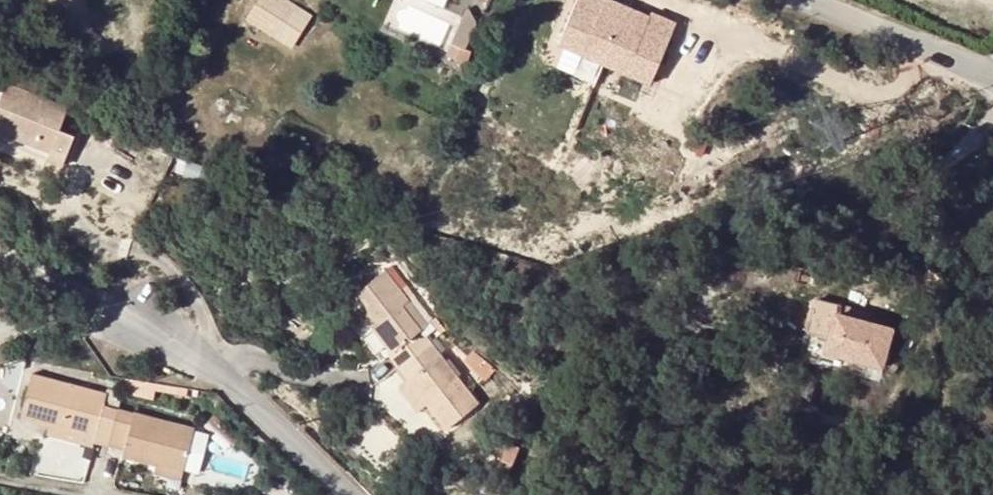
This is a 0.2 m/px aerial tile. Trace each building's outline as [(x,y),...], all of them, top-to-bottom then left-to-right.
[(315,12),(294,0),(258,0),(247,19),(294,47),(315,12)] [(446,0),(419,0),(442,10),(446,0)] [(557,51),(642,87),(669,24),(649,15),(647,20),(601,0),(579,0),(557,51)] [(7,136),(9,130),(36,141),(34,147),(49,153),(47,160),(63,167),(75,139),(60,133),(68,112),(8,87),(0,104),(0,105),(4,106),(0,114),(0,133),(7,136)] [(9,130),(7,136),(34,147),(36,141),(9,130)] [(428,343),(418,329),(400,307),(407,301),(384,272),(358,294),(367,305),(381,321),(373,327),(392,351),(388,354),(397,366),(428,343)] [(424,324),(407,301),(400,307),(418,329),(424,324)] [(360,311),(373,327),(381,321),(367,305),(360,311)] [(887,329),(812,307),(800,351),(875,373),(887,329)] [(446,428),(476,405),(428,343),(397,366),(407,379),(428,405),(446,428)] [(460,364),(482,384),(492,374),(470,353),(460,364)] [(155,463),(183,471),(184,464),(190,443),(193,430),(133,413),(132,416),(118,412),(102,408),(105,395),(31,376),(20,419),(48,426),(94,437),(93,440),(124,449),(122,455),(155,463)] [(421,410),(428,405),(407,379),(402,384),(421,410)] [(121,400),(105,395),(102,408),(118,412),(121,400)] [(375,412),(350,438),(388,474),(413,447),(375,412)] [(94,437),(48,426),(46,433),(91,445),(93,440),(94,437)] [(205,447),(190,443),(184,464),(200,468),(205,447)] [(518,448),(506,444),(497,473),(508,477),(518,448)] [(180,479),(183,471),(155,463),(153,472),(180,479)]
